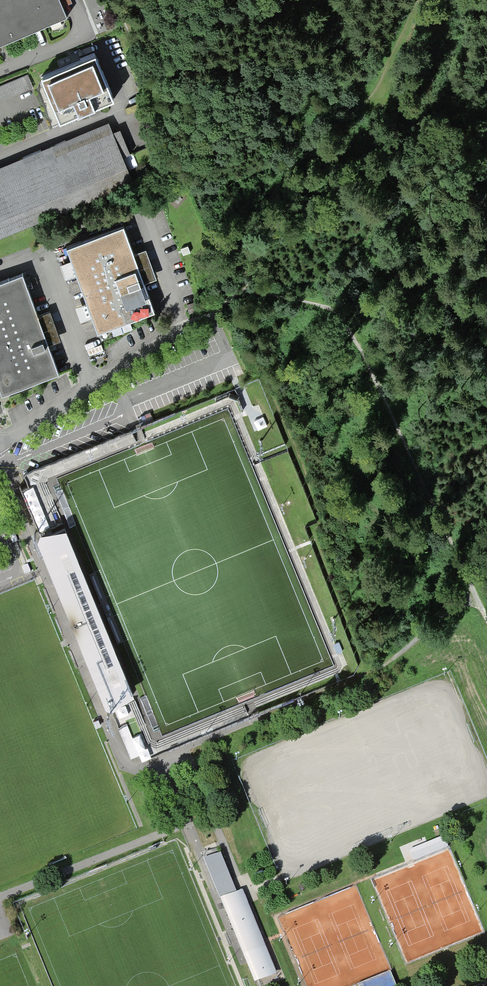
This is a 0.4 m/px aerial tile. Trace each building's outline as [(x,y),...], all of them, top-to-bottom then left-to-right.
[(67,19),(59,0),(0,0),(0,46),(67,19)] [(112,18),(103,21),(107,30),(116,27),(112,18)] [(114,88),(100,51),(50,70),(64,106),(114,88)] [(35,87),(30,73),(0,84),(0,101),(35,87)] [(136,182),(111,122),(0,168),(0,238),(136,182)] [(128,229),(69,249),(98,332),(156,312),(146,283),(157,279),(147,250),(136,254),(128,229)] [(0,285),(0,387),(3,396),(61,374),(24,277),(0,285)] [(39,487),(29,489),(39,531),(49,528),(39,487)] [(44,534),(115,708),(123,705),(138,699),(69,526),(56,530),(44,534)] [(209,892),(243,985),(277,985),(240,881),(209,892)] [(363,982),(364,985),(398,985),(392,970),(363,982)]
